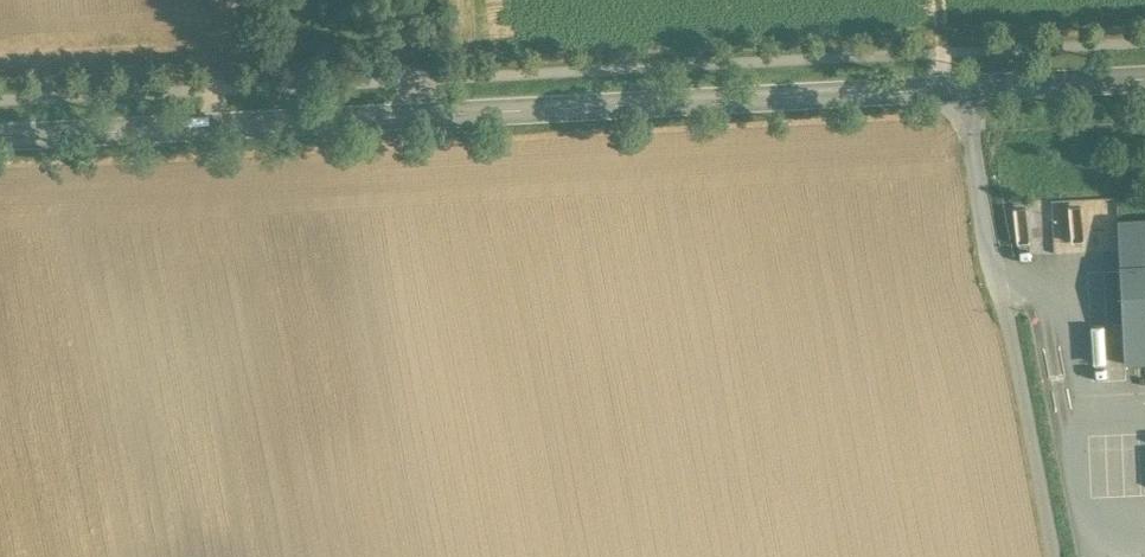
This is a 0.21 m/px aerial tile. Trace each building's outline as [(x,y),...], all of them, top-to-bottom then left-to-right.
[(1118,223),(1125,363),(1144,362),(1144,221),(1118,223)]
